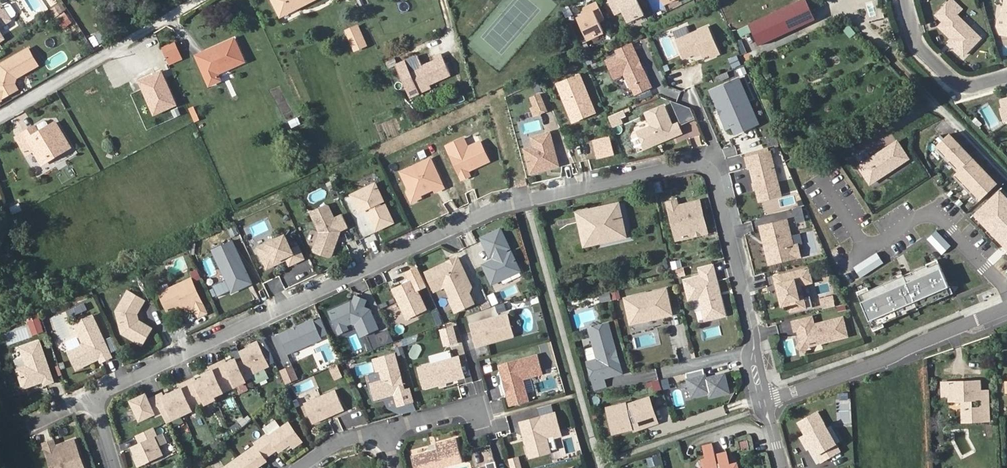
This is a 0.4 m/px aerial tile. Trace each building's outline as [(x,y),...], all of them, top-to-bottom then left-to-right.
[(314,0),(274,0),(281,16),(314,0)] [(614,14),(622,10),(627,22),(644,14),(638,0),(607,0),(614,14)] [(815,18),(807,0),(798,0),(746,23),(757,46),(815,18)] [(950,47),(961,57),(979,39),(952,13),(957,7),(950,0),(935,15),(943,22),(936,28),(949,41),(952,44),(950,47)] [(1002,14),(998,18),(997,26),(1000,34),(1006,35),(1006,0),(1004,0),(1002,14)] [(55,17),(66,10),(61,1),(50,8),(55,17)] [(0,5),(0,40),(6,36),(0,26),(13,18),(12,17),(18,14),(18,11),(13,3),(11,2),(5,6),(3,3),(0,5)] [(586,14),(581,16),(575,18),(584,39),(602,31),(598,20),(602,18),(595,3),(583,9),(586,14)] [(55,19),(64,29),(74,21),(65,11),(55,19)] [(707,26),(675,40),(683,59),(696,53),(700,51),(701,53),(703,57),(709,54),(711,57),(719,53),(707,26)] [(357,27),(347,32),(356,51),(365,47),(357,27)] [(210,84),(248,67),(235,40),(198,58),(210,84)] [(166,58),(179,53),(175,44),(162,50),(166,58)] [(630,45),(617,52),(619,56),(620,59),(634,52),(630,45)] [(2,100),(1,99),(17,89),(14,84),(16,78),(22,74),(37,65),(27,49),(0,65),(0,101),(2,100)] [(619,56),(606,62),(615,79),(624,74),(628,75),(626,79),(631,88),(633,88),(636,94),(651,87),(634,52),(620,59),(619,56)] [(169,65),(182,59),(179,53),(166,58),(169,65)] [(733,67),(741,64),(738,55),(730,58),(733,67)] [(436,65),(411,77),(419,94),(430,89),(452,79),(443,58),(435,62),(436,65)] [(162,69),(136,80),(152,116),(177,105),(162,69)] [(24,78),(22,74),(16,78),(14,84),(17,89),(22,86),(24,78)] [(580,74),(560,82),(572,111),(578,109),(582,118),(595,112),(580,74)] [(624,88),(629,85),(624,75),(619,78),(624,88)] [(738,78),(710,91),(718,109),(720,108),(722,113),(720,114),(726,128),(732,126),(735,133),(752,126),(739,99),(737,100),(734,94),(731,95),(730,93),(742,88),(738,78)] [(578,109),(572,111),(560,82),(556,84),(572,122),(582,118),(578,109)] [(758,123),(742,88),(730,93),(731,95),(734,94),(737,100),(739,99),(752,126),(758,123)] [(430,89),(419,94),(420,97),(432,92),(430,89)] [(534,106),(537,114),(547,110),(540,94),(531,97),(534,106)] [(675,107),(689,137),(700,132),(687,102),(675,107)] [(194,105),(188,108),(194,122),(200,119),(194,105)] [(651,126),(638,132),(645,148),(654,144),(655,140),(659,139),(660,141),(681,132),(678,123),(672,126),(664,106),(646,113),(651,126)] [(611,116),(614,126),(623,123),(619,113),(611,116)] [(291,127),(302,124),(300,116),(289,120),(291,127)] [(47,120),(34,127),(37,133),(50,125),(47,120)] [(55,148),(59,153),(69,147),(55,123),(50,125),(37,133),(34,127),(23,133),(14,138),(23,154),(33,149),(41,163),(50,158),(47,153),(55,148)] [(550,132),(531,137),(534,146),(536,153),(526,156),(531,173),(546,169),(546,166),(549,166),(552,167),(559,165),(550,132)] [(702,134),(692,136),(694,145),(704,143),(702,134)] [(997,184),(949,134),(937,146),(960,170),(955,175),(980,200),(997,184)] [(463,138),(447,146),(462,179),(470,176),(468,171),(489,161),(480,142),(468,148),(463,138)] [(609,141),(595,145),(598,157),(612,153),(609,141)] [(870,184),(908,159),(897,143),(859,168),(870,184)] [(524,149),(526,156),(536,153),(534,146),(524,149)] [(50,158),(59,153),(55,148),(47,153),(50,158)] [(770,151),(746,158),(749,168),(752,167),(760,200),(781,195),(770,151)] [(430,159),(401,172),(410,192),(419,195),(434,188),(436,192),(444,188),(430,159)] [(375,184),(351,195),(359,212),(371,207),(373,211),(368,213),(376,230),(394,222),(385,205),(381,207),(379,203),(383,201),(375,184)] [(999,189),(973,214),(981,223),(1006,250),(1006,198),(1006,197),(999,189)] [(419,195),(410,192),(407,194),(411,202),(420,198),(419,195)] [(676,200),(667,202),(671,217),(677,216),(683,238),(707,232),(699,201),(678,206),(676,200)] [(594,239),(624,231),(618,204),(578,213),(585,247),(595,244),(594,239)] [(312,211),(311,214),(319,232),(314,249),(315,253),(329,257),(332,256),(337,242),(335,239),(337,236),(339,235),(340,231),(348,227),(342,215),(335,218),(329,206),(325,205),(312,211)] [(973,214),(971,217),(978,225),(981,223),(973,214)] [(677,216),(671,217),(676,240),(683,238),(677,216)] [(787,221),(763,227),(768,245),(772,264),(800,257),(797,246),(793,247),(787,221)] [(501,230),(481,239),(490,258),(494,257),(495,260),(492,262),(483,266),(492,285),(520,272),(511,253),(507,255),(505,251),(510,249),(501,230)] [(626,237),(624,231),(594,239),(595,244),(626,237)] [(285,235),(258,248),(268,268),(283,261),(282,259),(286,257),(287,259),(290,265),(305,259),(299,246),(292,249),(285,235)] [(238,252),(218,261),(233,292),(241,288),(241,286),(244,285),(245,287),(252,283),(238,252)] [(448,263),(426,273),(435,291),(447,285),(454,288),(458,298),(451,301),(456,313),(474,304),(469,293),(470,292),(471,288),(458,258),(454,260),(455,263),(450,265),(448,263)] [(681,260),(671,261),(672,268),(682,267),(681,260)] [(869,289),(858,294),(872,327),(882,322),(908,312),(907,310),(917,306),(918,308),(950,294),(947,286),(938,262),(928,265),(927,263),(911,270),(912,272),(905,275),(904,274),(869,289)] [(711,313),(712,318),(724,315),(720,296),(718,296),(716,291),(718,291),(712,266),(699,269),(701,277),(684,281),(689,299),(699,297),(703,311),(707,311),(711,313)] [(672,269),(673,277),(685,275),(684,267),(672,269)] [(809,268),(801,270),(805,286),(813,284),(809,268)] [(801,270),(777,275),(779,283),(777,284),(782,304),(787,303),(788,306),(790,313),(806,309),(801,287),(805,286),(801,270)] [(777,275),(772,276),(780,308),(788,306),(787,303),(782,304),(777,284),(779,283),(777,275)] [(191,279),(160,293),(168,311),(181,305),(185,304),(186,306),(188,310),(195,307),(196,309),(204,306),(191,279)] [(413,281),(393,290),(407,320),(427,310),(413,281)] [(625,297),(629,316),(637,314),(639,321),(661,316),(659,310),(670,307),(666,288),(625,297)] [(138,311),(145,299),(129,290),(118,311),(123,333),(144,345),(154,329),(142,322),(140,324),(137,323),(137,320),(136,316),(135,313),(136,310),(138,311)] [(610,291),(599,294),(601,302),(612,299),(610,291)] [(832,296),(819,299),(820,306),(834,302),(832,296)] [(352,303),(330,313),(338,330),(347,326),(352,324),(356,326),(362,338),(379,330),(371,311),(365,309),(367,302),(356,297),(354,304),(352,303)] [(75,309),(77,314),(84,311),(81,305),(75,309)] [(659,310),(661,316),(671,313),(670,307),(659,310)] [(707,311),(703,311),(705,320),(712,318),(711,313),(707,311)] [(76,324),(93,316),(105,341),(107,340),(94,313),(72,323),(75,330),(68,353),(76,372),(102,360),(100,355),(93,359),(91,362),(78,369),(70,352),(81,347),(84,343),(76,324)] [(630,322),(639,321),(637,314),(629,316),(630,322)] [(508,315),(470,326),(476,347),(492,342),(492,340),(496,339),(498,341),(504,339),(505,336),(513,334),(508,315)] [(33,335),(45,331),(40,316),(27,321),(33,335)] [(105,341),(93,316),(76,324),(84,343),(81,347),(70,352),(78,369),(91,362),(93,359),(100,355),(102,360),(103,361),(112,357),(105,341)] [(811,318),(792,323),(794,331),(797,330),(799,329),(800,333),(799,336),(800,342),(807,346),(846,336),(842,318),(813,325),(811,318)] [(314,320),(280,335),(288,354),(322,340),(314,320)] [(614,353),(617,353),(608,323),(589,328),(598,359),(587,362),(593,381),(623,372),(619,359),(616,360),(614,353)] [(167,331),(174,342),(186,335),(180,324),(167,331)] [(347,326),(338,330),(340,335),(349,331),(347,326)] [(657,346),(657,327),(632,326),(632,345),(657,346)] [(441,332),(445,346),(457,343),(453,328),(441,332)] [(349,337),(355,350),(362,347),(356,334),(349,337)] [(54,381),(40,342),(22,348),(28,366),(18,370),(25,388),(45,381),(46,384),(54,381)] [(147,395),(132,401),(142,421),(156,414),(157,417),(164,414),(168,422),(217,399),(215,396),(247,381),(247,380),(253,377),(252,374),(270,366),(258,342),(250,346),(251,347),(241,352),(245,361),(239,364),(237,359),(227,364),(226,360),(212,367),(213,370),(204,375),(206,378),(197,382),(196,379),(181,385),(182,389),(165,397),(163,394),(150,400),(147,395)] [(397,353),(404,352),(402,342),(395,343),(397,353)] [(804,352),(807,346),(800,342),(797,347),(804,352)] [(593,347),(585,349),(588,360),(596,358),(593,347)] [(689,348),(679,348),(679,360),(689,360),(689,348)] [(394,355),(377,359),(383,381),(371,384),(375,399),(395,394),(405,391),(394,355)] [(503,373),(502,376),(510,406),(528,401),(522,380),(541,374),(536,357),(499,367),(501,371),(502,370),(503,373)] [(458,358),(419,369),(424,388),(464,377),(458,358)] [(280,369),(286,384),(300,379),(293,364),(280,369)] [(335,380),(343,376),(338,364),(329,367),(335,380)] [(702,369),(685,373),(690,396),(708,393),(709,397),(727,393),(723,375),(705,379),(702,379),(702,376),(704,376),(702,369)] [(257,382),(270,378),(267,370),(254,374),(257,382)] [(369,373),(371,381),(380,379),(378,371),(369,373)] [(663,390),(671,388),(669,378),(661,379),(663,390)] [(979,380),(941,380),(941,394),(948,394),(948,399),(960,399),(960,421),(987,421),(987,389),(979,389),(979,380)] [(335,390),(304,404),(312,424),(344,410),(335,390)] [(405,391),(395,394),(398,406),(413,402),(409,390),(405,391)] [(594,396),(588,398),(591,408),(598,405),(594,396)] [(647,424),(655,422),(647,397),(639,399),(639,402),(634,404),(634,403),(626,405),(625,402),(613,404),(614,408),(606,410),(610,428),(619,426),(622,427),(625,428),(628,428),(631,427),(630,424),(634,423),(634,426),(646,422),(647,424)] [(492,404),(493,413),(504,412),(503,404),(492,404)] [(816,412),(797,423),(806,439),(809,440),(811,443),(810,446),(820,462),(839,450),(816,412)] [(554,414),(520,423),(523,436),(526,436),(527,440),(525,443),(529,457),(549,452),(545,437),(552,435),(551,433),(559,431),(554,414)] [(290,422),(270,436),(268,434),(255,443),(257,445),(224,467),(257,467),(268,460),(266,457),(278,449),(280,452),(291,444),(294,448),(303,441),(290,422)] [(140,466),(164,455),(155,437),(158,436),(155,429),(138,436),(141,443),(133,447),(138,457),(136,458),(140,466)] [(496,458),(506,456),(502,437),(492,439),(496,458)] [(85,467),(75,439),(61,444),(61,447),(57,449),(54,440),(44,444),(53,467),(82,467),(85,467)] [(413,467),(443,467),(462,463),(455,439),(435,445),(436,451),(410,458),(413,467)] [(711,445),(702,448),(706,460),(701,461),(703,467),(717,467),(711,445)] [(716,456),(719,467),(736,467),(732,465),(727,466),(724,454),(716,456)] [(511,467),(523,467),(520,455),(509,458),(511,467)] [(648,458),(650,466),(658,465),(656,457),(648,458)]
